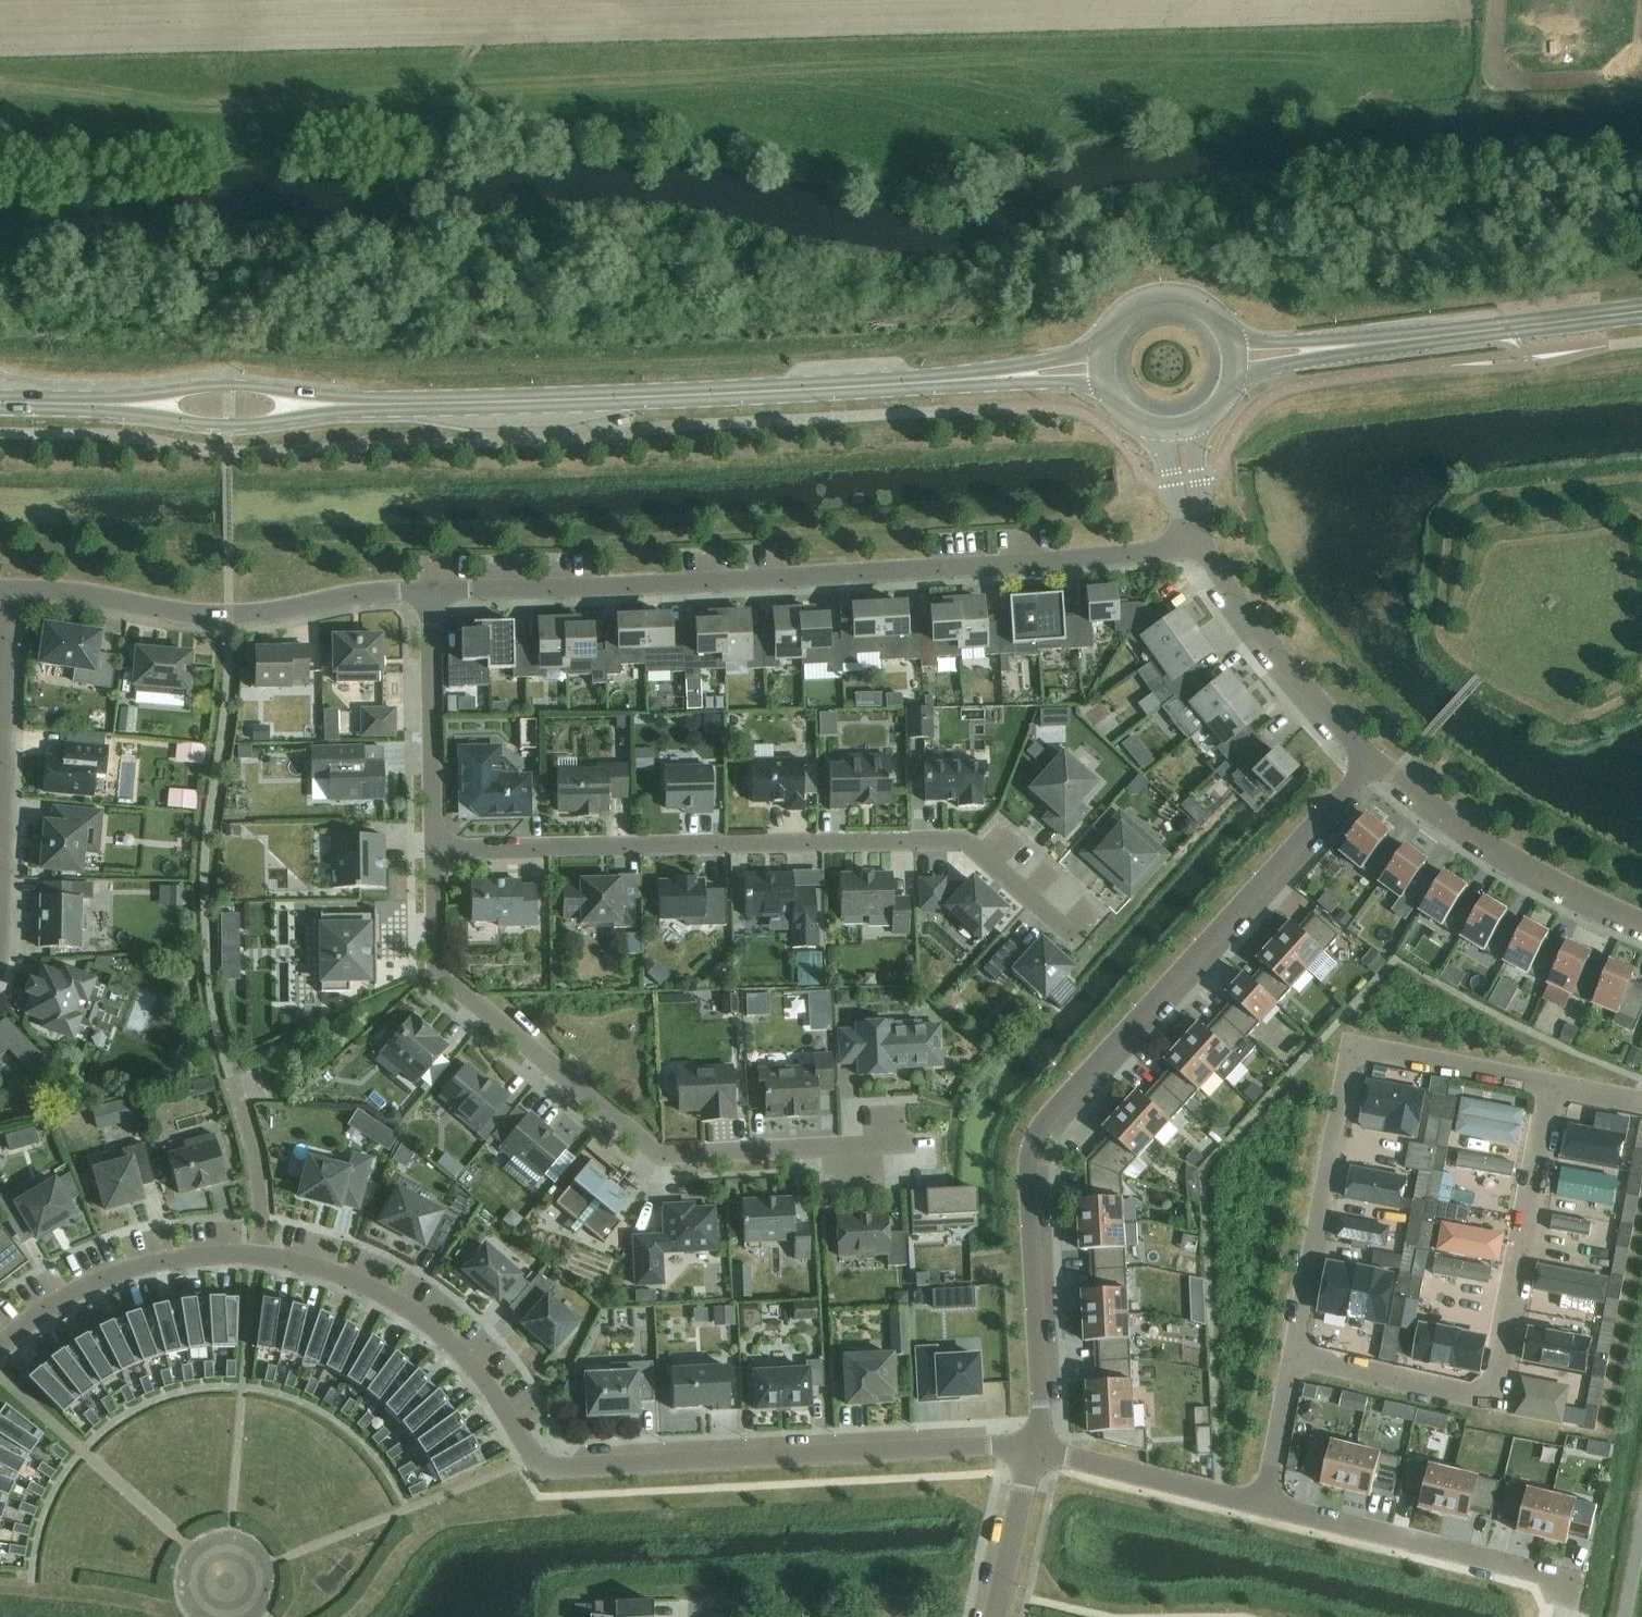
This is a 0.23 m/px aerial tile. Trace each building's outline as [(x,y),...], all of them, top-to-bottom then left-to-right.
[(1126,637),(1146,606),(1142,604),(1138,604),(1137,603),(1115,605),(1113,590),(1086,592),(1088,616),(1075,617),(1078,649),(1092,648),(1090,623),(1114,621),(1115,630),(1126,637)] [(1078,649),(1075,617),(1063,618),(1061,594),(1034,596),(1039,651),(1063,649),(1063,650),(1078,649)] [(1039,651),(1034,596),(1008,598),(1010,622),(997,623),(999,655),(1014,654),(1013,645),(1037,643),(1037,651),(1039,651)] [(999,655),(997,623),(984,624),(982,600),(956,601),(960,656),(961,656),(960,648),(984,647),(985,656),(999,655)] [(960,656),(956,601),(943,602),(943,610),(930,611),(932,635),(919,636),(921,668),(936,667),(935,658),(960,656)] [(904,605),(878,606),(881,661),(906,660),(906,661),(920,660),(921,668),(919,636),(919,628),(906,629),(904,605)] [(881,661),(878,606),(852,608),(853,632),(840,633),(840,641),(842,673),(843,673),(842,665),(857,664),(856,655),(880,653),(880,661),(881,661)] [(1146,606),(1126,637),(1136,643),(1142,639),(1156,658),(1149,663),(1150,663),(1195,631),(1179,610),(1160,624),(1150,610),(1148,608),(1146,606)] [(802,666),(800,610),(773,612),(775,636),(762,637),(764,669),(778,668),(777,659),(801,658),(802,666)] [(842,673),(840,641),(828,641),(826,617),(813,618),(813,610),(800,610),(802,666),(827,664),(828,674),(842,673)] [(764,669),(762,637),(749,637),(748,613),(722,614),(724,669),(725,669),(725,661),(748,660),(749,670),(764,669)] [(697,648),(684,648),(685,672),(685,680),(686,711),(701,710),(700,680),(699,671),(724,669),(722,614),(708,615),(708,623),(695,624),(697,648)] [(643,618),(645,665),(645,673),(670,672),(670,673),(685,672),(685,680),(685,672),(684,648),(684,640),(671,641),(670,617),(643,618)] [(645,665),(643,618),(617,619),(618,643),(605,643),(605,651),(606,675),(621,675),(620,666),(645,665)] [(539,645),(527,646),(528,678),(542,678),(542,668),(566,668),(566,676),(567,676),(565,620),(538,621),(539,645)] [(578,620),(565,620),(567,676),(592,675),(592,684),(606,683),(606,675),(605,651),(592,652),(592,628),(578,628),(578,620)] [(513,622),(487,623),(488,686),(489,686),(489,670),(513,669),(513,678),(528,678),(527,646),(514,646),(513,622)] [(488,686),(487,623),(473,623),(473,631),(460,631),(461,656),(448,656),(449,688),(464,688),(464,687),(488,686)] [(42,642),(39,663),(76,669),(74,682),(110,687),(114,657),(97,655),(101,633),(79,629),(67,627),(67,628),(45,624),(44,628),(41,631),(40,638),(42,642)] [(1195,631),(1150,663),(1164,684),(1173,696),(1173,697),(1199,678),(1191,667),(1210,653),(1195,631)] [(381,637),(334,637),(334,672),(336,672),(337,677),(337,682),(379,682),(379,677),(379,671),(381,671),(381,667),(383,667),(383,658),(381,658),(381,637)] [(253,661),(250,687),(289,687),(289,677),(307,677),(307,645),(288,645),(288,647),(255,647),(255,661),(253,661)] [(136,657),(132,693),(187,698),(190,662),(188,662),(188,655),(139,651),(138,658),(136,657)] [(1173,696),(1162,705),(1190,738),(1207,723),(1243,693),(1226,673),(1207,688),(1199,678),(1173,697),(1173,696)] [(1153,692),(1140,701),(1150,714),(1162,705),(1173,696),(1164,684),(1153,692)] [(881,693),(868,693),(868,707),(881,707),(881,693)] [(1243,693),(1207,723),(1223,742),(1216,748),(1227,761),(1251,739),(1241,729),(1260,713),(1243,693)] [(900,695),(885,697),(886,710),(901,709),(900,695)] [(932,696),(924,696),(924,708),(932,708),(932,696)] [(458,698),(447,698),(447,713),(458,713),(458,698)] [(655,699),(648,699),(648,712),(660,712),(660,704),(655,699)] [(506,702),(492,702),(492,712),(506,712),(506,702)] [(134,709),(121,708),(120,731),(132,732),(134,709)] [(924,708),(906,708),(907,739),(924,738),(924,719),(933,719),(932,708),(924,708)] [(362,710),(362,736),(395,735),(395,709),(362,710)] [(1071,710),(1040,710),(1041,728),(1071,727),(1071,710)] [(836,713),(819,714),(819,737),(837,737),(836,713)] [(629,717),(615,717),(616,728),(629,728),(629,717)] [(268,727),(254,727),(254,742),(269,742),(268,727)] [(338,727),(324,728),(324,743),(338,743),(338,727)] [(1133,736),(1121,746),(1127,753),(1138,743),(1133,736)] [(1251,739),(1227,761),(1233,768),(1236,771),(1231,777),(1247,793),(1251,797),(1264,784),(1271,792),(1293,770),(1280,757),(1274,751),(1267,757),(1260,750),(1251,739)] [(178,754),(204,756),(205,745),(179,742),(178,754)] [(105,775),(107,747),(66,743),(66,745),(72,745),(71,756),(68,756),(65,758),(47,757),(44,791),(92,796),(94,774),(105,775)] [(1035,744),(1026,754),(1036,762),(1044,753),(1035,744)] [(250,758),(250,747),(235,747),(236,759),(250,758)] [(311,749),(312,778),(329,778),(330,800),(384,799),(383,763),(363,764),(363,748),(311,749)] [(461,801),(477,816),(529,815),(529,776),(517,777),(516,772),(503,760),(499,760),(499,748),(487,748),(483,749),(479,752),(476,756),(475,761),(460,761),(461,801)] [(652,767),(652,748),(638,748),(639,767),(652,767)] [(1063,754),(1031,789),(1053,810),(1044,819),(1064,837),(1087,811),(1078,802),(1095,783),(1063,754)] [(1147,754),(1136,763),(1143,772),(1154,762),(1147,754)] [(829,764),(830,810),(847,809),(847,804),(862,804),(862,805),(873,805),(873,804),(891,804),(890,756),(872,757),(872,762),(860,762),(860,761),(855,757),(845,757),(841,761),(841,764),(829,764)] [(753,775),(750,778),(750,785),(753,788),(753,802),(787,802),(787,810),(804,810),(803,795),(816,795),(816,767),(803,767),(803,760),(752,761),(753,775)] [(1222,778),(1233,768),(1227,761),(1215,771),(1222,778)] [(924,764),(925,801),(958,801),(958,807),(982,807),(982,800),(986,800),(985,763),(924,764)] [(597,771),(557,772),(558,811),(578,811),(578,818),(597,817),(597,810),(609,810),(609,798),(627,798),(627,764),(597,765),(597,771)] [(665,808),(695,808),(695,812),(713,812),(712,768),(664,768),(665,808)] [(1138,793),(1147,782),(1138,774),(1125,788),(1132,793),(1138,793)] [(195,809),(196,797),(170,795),(169,806),(195,809)] [(1190,796),(1180,806),(1199,825),(1209,815),(1190,796)] [(46,822),(42,868),(81,872),(83,845),(92,846),(94,828),(100,828),(101,812),(53,808),(52,823),(46,822)] [(1119,813),(1083,854),(1130,896),(1166,856),(1119,813)] [(1399,858),(1383,845),(1391,834),(1368,815),(1349,839),(1351,841),(1341,852),(1381,884),(1381,883),(1380,883),(1399,858)] [(1180,826),(1180,831),(1185,835),(1190,834),(1193,830),(1193,824),(1189,821),(1183,821),(1180,826)] [(238,825),(224,825),(225,835),(238,834),(238,825)] [(332,866),(333,889),(385,888),(385,869),(382,869),(382,860),(384,860),(384,836),(332,837),(332,852),(335,852),(335,866),(332,866)] [(1407,846),(1399,858),(1380,883),(1381,883),(1421,913),(1422,912),(1421,911),(1438,885),(1421,873),(1429,862),(1407,846)] [(862,874),(840,875),(840,890),(838,893),(838,897),(840,900),(841,920),(842,920),(842,912),(863,912),(863,915),(892,914),(892,933),(910,932),(909,899),(893,899),(892,874),(871,874),(871,872),(862,873),(862,874)] [(1446,873),(1438,885),(1421,911),(1422,912),(1463,939),(1463,938),(1462,937),(1478,911),(1461,899),(1469,888),(1446,873)] [(815,888),(793,889),(793,876),(745,876),(745,916),(792,915),(792,948),(816,948),(815,888)] [(676,881),(658,881),(659,894),(652,900),(659,907),(659,927),(661,927),(661,918),(679,918),(688,926),(726,926),(726,889),(695,890),(695,878),(676,878),(676,881)] [(614,928),(635,927),(635,898),(619,898),(619,880),(581,881),(581,886),(563,887),(563,911),(582,911),(582,923),(614,922),(614,928)] [(921,881),(921,908),(947,907),(980,937),(1005,910),(972,880),(957,896),(943,896),(943,881),(921,881)] [(521,881),(471,882),(471,921),(498,921),(498,926),(537,925),(536,886),(521,886),(521,881)] [(41,896),(40,948),(76,949),(80,949),(81,930),(85,930),(85,916),(81,916),(81,900),(92,900),(92,884),(76,884),(46,883),(46,897),(41,896)] [(169,886),(169,905),(182,905),(183,886),(169,886)] [(1328,894),(1319,905),(1332,915),(1341,904),(1328,894)] [(1485,898),(1478,911),(1462,937),(1463,938),(1505,963),(1506,962),(1505,962),(1520,934),(1519,934),(1502,924),(1509,912),(1485,898)] [(1352,918),(1343,911),(1337,918),(1346,925),(1352,918)] [(1293,922),(1276,941),(1309,971),(1322,982),(1338,965),(1325,953),(1340,936),(1314,912),(1313,913),(1316,916),(1303,931),(1293,922)] [(321,915),(322,992),(350,992),(350,981),(369,981),(369,944),(380,944),(379,914),(321,915)] [(238,915),(220,915),(220,948),(238,948),(238,915)] [(1526,921),(1519,934),(1520,934),(1505,962),(1506,962),(1549,985),(1550,984),(1549,984),(1562,956),(1544,946),(1550,934),(1526,921)] [(271,966),(270,934),(256,935),(256,966),(271,966)] [(641,935),(625,935),(626,955),(642,955),(641,935)] [(1012,975),(1013,974),(1017,978),(1017,977),(1013,974),(1016,971),(1044,996),(1045,994),(1056,1004),(1061,1009),(1078,991),(1072,986),(1062,976),(1070,968),(1041,941),(1026,958),(1021,954),(1022,952),(1009,940),(983,969),(996,981),(1007,969),(1012,975)] [(1269,968),(1255,983),(1278,1004),(1309,971),(1276,941),(1259,959),(1269,968)] [(1568,943),(1562,956),(1549,984),(1550,984),(1594,1005),(1595,1004),(1594,1004),(1606,975),(1605,975),(1587,966),(1593,954),(1568,943)] [(1363,960),(1376,972),(1386,961),(1373,949),(1363,960)] [(96,958),(94,965),(108,970),(112,958),(96,958)] [(1595,1004),(1617,1013),(1612,1023),(1634,1033),(1638,1023),(1641,1014),(1641,989),(1631,985),(1636,972),(1611,962),(1605,975),(1606,975),(1594,1004),(1595,1004)] [(648,974),(659,985),(668,975),(658,965),(648,974)] [(1447,965),(1439,979),(1458,990),(1461,984),(1451,978),(1456,970),(1447,965)] [(44,1027),(72,1038),(78,1021),(90,1025),(99,1002),(87,997),(93,980),(65,970),(62,977),(44,970),(43,971),(38,969),(33,982),(31,981),(27,992),(34,995),(27,1013),(46,1020),(44,1027)] [(1221,1014),(1247,1038),(1278,1004),(1255,983),(1246,974),(1228,993),(1238,1002),(1225,1017),(1221,1014)] [(1502,977),(1488,1001),(1498,1006),(1511,982),(1502,977)] [(791,991),(802,1011),(814,1004),(803,985),(791,991)] [(130,1029),(150,1033),(160,991),(140,986),(130,1029)] [(835,991),(836,1004),(844,1004),(848,999),(848,991),(835,991)] [(768,1012),(767,996),(769,996),(769,994),(745,995),(746,1017),(751,1017),(751,1012),(768,1012)] [(737,995),(722,996),(723,1014),(738,1013),(737,995)] [(1201,1023),(1183,1042),(1217,1072),(1226,1081),(1257,1047),(1247,1038),(1221,1014),(1220,1014),(1224,1017),(1210,1032),(1201,1023)] [(401,1071),(416,1084),(447,1047),(436,1038),(438,1036),(412,1015),(401,1028),(399,1027),(396,1027),(392,1031),(392,1035),(394,1036),(385,1047),(400,1059),(401,1071)] [(9,1050),(23,1065),(38,1050),(6,1018),(0,1023),(0,1056),(9,1050)] [(856,1023),(856,1030),(839,1031),(841,1063),(858,1063),(859,1076),(894,1074),(893,1067),(909,1066),(909,1067),(941,1065),(939,1026),(891,1028),(891,1022),(856,1023)] [(1566,1022),(1561,1033),(1573,1039),(1578,1027),(1566,1022)] [(1160,1081),(1159,1082),(1186,1106),(1217,1072),(1183,1042),(1166,1061),(1176,1070),(1163,1084),(1160,1081)] [(1639,1066),(1641,1057),(1641,1050),(1633,1046),(1627,1061),(1639,1066)] [(765,1095),(766,1118),(787,1116),(787,1118),(798,1117),(798,1116),(818,1115),(817,1090),(832,1089),(831,1055),(814,1055),(814,1067),(758,1070),(760,1095),(765,1095)] [(466,1065),(440,1096),(458,1111),(455,1115),(470,1127),(472,1123),(480,1130),(509,1095),(493,1083),(491,1085),(466,1065)] [(677,1070),(680,1111),(712,1109),(713,1120),(734,1119),(732,1067),(708,1068),(708,1070),(679,1072),(679,1070),(677,1070)] [(1433,1076),(1430,1092),(1436,1093),(1446,1095),(1449,1079),(1433,1076)] [(209,1077),(192,1081),(196,1095),(213,1091),(209,1077)] [(97,1082),(87,1091),(98,1103),(108,1093),(97,1082)] [(1186,1106),(1159,1082),(1162,1085),(1149,1100),(1139,1091),(1122,1110),(1155,1140),(1186,1106)] [(1463,1085),(1452,1083),(1450,1093),(1460,1095),(1463,1085)] [(1429,1093),(1375,1084),(1370,1115),(1393,1119),(1391,1132),(1421,1137),(1429,1093)] [(1253,1086),(1243,1097),(1254,1106),(1264,1095),(1253,1086)] [(1443,1119),(1448,1096),(1446,1095),(1436,1093),(1431,1117),(1443,1119)] [(1455,1122),(1460,1098),(1451,1096),(1448,1096),(1443,1119),(1455,1122)] [(127,1099),(109,1104),(115,1126),(134,1121),(127,1099)] [(1468,1100),(1461,1135),(1520,1147),(1528,1113),(1468,1100)] [(1086,1162),(1123,1175),(1155,1140),(1122,1110),(1105,1128),(1115,1137),(1091,1164),(1086,1162)] [(392,1112),(385,1121),(395,1129),(402,1121),(401,1116),(397,1112),(392,1112)] [(529,1112),(499,1148),(512,1158),(515,1155),(542,1178),(566,1149),(544,1130),(547,1127),(529,1112)] [(1438,1147),(1443,1119),(1431,1117),(1426,1145),(1438,1147)] [(1450,1149),(1455,1122),(1443,1119),(1438,1147),(1450,1149)] [(1221,1121),(1211,1131),(1221,1140),(1230,1129),(1221,1121)] [(378,1125),(369,1139),(388,1152),(398,1137),(378,1125)] [(1572,1126),(1566,1155),(1620,1167),(1626,1137),(1572,1126)] [(6,1135),(11,1150),(40,1143),(35,1127),(6,1135)] [(196,1189),(196,1190),(210,1187),(209,1185),(227,1180),(214,1134),(183,1143),(185,1150),(168,1155),(171,1168),(170,1171),(172,1178),(175,1179),(179,1194),(196,1189)] [(1434,1171),(1438,1147),(1426,1145),(1410,1142),(1405,1168),(1421,1172),(1433,1174),(1434,1171)] [(0,1145),(0,1166),(11,1161),(3,1143),(0,1145)] [(140,1187),(155,1183),(143,1144),(122,1150),(125,1161),(94,1169),(105,1210),(143,1200),(140,1187)] [(1446,1173),(1450,1149),(1438,1147),(1434,1171),(1446,1173)] [(1641,1191),(1641,1149),(1638,1148),(1629,1195),(1641,1197),(1641,1191)] [(1195,1150),(1188,1158),(1195,1165),(1202,1157),(1195,1150)] [(291,1154),(282,1188),(283,1188),(300,1193),(299,1197),(339,1207),(340,1203),(358,1207),(370,1160),(351,1155),(347,1169),(309,1159),(291,1154)] [(446,1154),(437,1165),(455,1181),(465,1169),(446,1154)] [(1463,1155),(1460,1168),(1515,1179),(1518,1167),(1463,1155)] [(589,1162),(555,1203),(577,1220),(570,1229),(576,1234),(583,1226),(604,1243),(622,1222),(615,1216),(631,1197),(589,1162)] [(1123,1175),(1086,1162),(1086,1163),(1091,1164),(1092,1199),(1079,1200),(1080,1225),(1125,1223),(1123,1175)] [(1410,1180),(1358,1170),(1352,1200),(1404,1210),(1410,1180)] [(1433,1174),(1429,1198),(1440,1200),(1446,1173),(1434,1171),(1433,1174)] [(1621,1181),(1568,1171),(1563,1198),(1616,1207),(1621,1181)] [(1429,1198),(1433,1174),(1421,1172),(1416,1199),(1428,1201),(1429,1198)] [(31,1184),(11,1196),(13,1199),(16,1204),(38,1240),(52,1231),(51,1228),(75,1214),(65,1198),(75,1192),(68,1175),(55,1182),(55,1181),(35,1192),(31,1184)] [(930,1190),(910,1191),(912,1235),(926,1234),(944,1233),(944,1228),(963,1227),(969,1227),(977,1227),(976,1203),(976,1195),(975,1188),(958,1189),(941,1190),(930,1190)] [(457,1222),(441,1213),(397,1190),(380,1222),(397,1232),(398,1230),(407,1234),(406,1236),(423,1245),(426,1240),(442,1248),(439,1254),(440,1254),(457,1222)] [(1442,1192),(1441,1200),(1449,1201),(1450,1193),(1442,1192)] [(1635,1225),(1641,1197),(1629,1195),(1624,1223),(1632,1225),(1635,1225)] [(1436,1224),(1440,1200),(1429,1198),(1428,1201),(1424,1222),(1436,1224)] [(793,1199),(742,1201),(742,1210),(740,1212),(740,1216),(743,1218),(744,1247),(745,1247),(745,1239),(766,1238),(766,1240),(793,1239),(794,1258),(810,1258),(808,1224),(794,1225),(793,1199)] [(1424,1222),(1428,1201),(1416,1199),(1412,1222),(1424,1224),(1424,1222)] [(634,1237),(636,1285),(663,1284),(661,1252),(716,1250),(714,1208),(683,1210),(683,1205),(664,1206),(665,1211),(663,1211),(665,1236),(661,1236),(634,1237)] [(511,1206),(502,1217),(513,1226),(522,1215),(511,1206)] [(858,1216),(836,1217),(839,1256),(861,1255),(865,1259),(875,1259),(879,1254),(887,1254),(888,1267),(906,1266),(904,1232),(887,1233),(887,1214),(871,1215),(871,1217),(858,1218),(858,1216)] [(1594,1224),(1558,1218),(1555,1230),(1592,1237),(1594,1224)] [(1392,1227),(1347,1219),(1343,1238),(1388,1247),(1392,1227)] [(1446,1220),(1442,1242),(1501,1255),(1505,1233),(1446,1220)] [(1419,1247),(1424,1224),(1412,1222),(1407,1245),(1419,1247)] [(1431,1252),(1436,1224),(1424,1222),(1424,1224),(1419,1247),(1419,1250),(1431,1252)] [(1125,1223),(1080,1225),(1082,1251),(1095,1250),(1096,1270),(1091,1270),(1127,1269),(1125,1223)] [(1631,1249),(1635,1225),(1632,1225),(1624,1223),(1619,1247),(1631,1249)] [(3,1228),(0,1231),(0,1283),(28,1262),(3,1228)] [(1414,1275),(1419,1250),(1419,1247),(1407,1245),(1402,1273),(1414,1275)] [(511,1305),(529,1285),(513,1271),(485,1246),(463,1271),(464,1271),(498,1301),(501,1297),(511,1305)] [(1626,1277),(1631,1249),(1619,1247),(1614,1275),(1626,1277)] [(1426,1279),(1431,1252),(1419,1250),(1414,1275),(1414,1277),(1426,1279)] [(1440,1261),(1438,1276),(1493,1286),(1496,1271),(1440,1261)] [(747,1264),(733,1265),(735,1296),(748,1295),(747,1264)] [(1607,1278),(1545,1266),(1541,1288),(1602,1300),(1607,1278)] [(1400,1280),(1335,1268),(1327,1312),(1391,1324),(1400,1280)] [(1127,1269),(1091,1270),(1091,1271),(1096,1271),(1097,1291),(1084,1291),(1085,1317),(1130,1314),(1127,1269)] [(928,1273),(916,1273),(916,1287),(928,1287),(928,1273)] [(1409,1299),(1414,1277),(1414,1275),(1402,1273),(1397,1297),(1409,1299)] [(511,1305),(509,1308),(524,1321),(521,1325),(552,1352),(578,1323),(547,1296),(554,1289),(538,1274),(529,1285),(511,1305)] [(1621,1300),(1626,1277),(1614,1275),(1610,1298),(1621,1300)] [(1421,1303),(1426,1279),(1414,1277),(1409,1299),(1409,1301),(1421,1303)] [(950,1290),(933,1291),(934,1308),(943,1308),(951,1308),(950,1290)] [(655,1292),(636,1292),(636,1304),(656,1304),(655,1292)] [(907,1292),(898,1292),(899,1304),(907,1304),(907,1292)] [(1404,1327),(1409,1301),(1409,1299),(1397,1297),(1392,1324),(1404,1327)] [(181,1301),(180,1301),(188,1350),(212,1347),(208,1298),(191,1300),(191,1305),(181,1306),(181,1301)] [(208,1298),(212,1347),(236,1347),(238,1298),(219,1298),(219,1302),(209,1303),(209,1298),(208,1298)] [(1611,1356),(1621,1300),(1610,1298),(1604,1330),(1604,1331),(1602,1340),(1601,1344),(1601,1345),(1599,1354),(1611,1356)] [(281,1353),(292,1305),(262,1299),(255,1348),(281,1353)] [(188,1350),(180,1301),(162,1305),(163,1310),(154,1312),(152,1307),(165,1355),(188,1350)] [(816,1317),(815,1301),(793,1302),(793,1318),(816,1317)] [(1416,1329),(1421,1303),(1409,1301),(1404,1327),(1404,1329),(1416,1331),(1416,1329)] [(292,1305),(281,1353),(303,1360),(319,1313),(302,1308),(301,1312),(291,1310),(292,1305)] [(732,1306),(715,1307),(716,1322),(733,1322),(732,1306)] [(165,1355),(152,1307),(135,1313),(136,1317),(127,1321),(125,1316),(142,1362),(165,1355)] [(907,1307),(892,1308),(895,1354),(909,1354),(907,1307)] [(1207,1310),(1193,1311),(1193,1322),(1208,1326),(1207,1310)] [(319,1313),(303,1360),(305,1360),(325,1368),(346,1324),(329,1317),(327,1321),(318,1318),(320,1313),(319,1313)] [(1130,1314),(1085,1317),(1086,1342),(1100,1341),(1101,1361),(1096,1361),(1096,1362),(1132,1360),(1130,1314)] [(142,1362),(125,1316),(108,1324),(110,1328),(101,1332),(99,1328),(121,1372),(142,1362)] [(1426,1322),(1418,1358),(1478,1371),(1487,1335),(1426,1322)] [(346,1324),(325,1368),(346,1379),(371,1337),(355,1328),(353,1332),(344,1328),(346,1324)] [(1590,1337),(1536,1326),(1531,1355),(1584,1366),(1590,1337)] [(85,1341),(77,1346),(76,1346),(100,1384),(120,1373),(121,1372),(99,1328),(83,1337),(85,1341)] [(1411,1355),(1416,1331),(1404,1329),(1403,1336),(1399,1353),(1411,1355)] [(1399,1353),(1403,1336),(1375,1330),(1370,1356),(1398,1361),(1399,1353)] [(372,1337),(371,1337),(346,1379),(347,1380),(366,1393),(368,1394),(395,1353),(380,1343),(377,1346),(369,1342),(372,1337)] [(76,1346),(77,1346),(74,1342),(59,1353),(61,1356),(54,1362),(51,1358),(50,1359),(81,1398),(99,1385),(100,1384),(76,1346)] [(937,1348),(917,1349),(920,1400),(939,1400),(939,1397),(979,1395),(977,1356),(937,1358),(937,1348)] [(396,1353),(395,1353),(368,1394),(385,1408),(386,1409),(417,1371),(403,1359),(400,1363),(393,1357),(396,1353)] [(1607,1380),(1611,1356),(1599,1354),(1595,1378),(1607,1380)] [(894,1394),(892,1355),(844,1357),(847,1404),(875,1403),(874,1395),(894,1394)] [(81,1398),(50,1359),(37,1371),(39,1374),(33,1381),(29,1377),(28,1378),(63,1414),(81,1398)] [(824,1387),(822,1360),(806,1361),(807,1369),(789,1370),(789,1365),(773,1366),(773,1371),(754,1372),(756,1409),(776,1408),(776,1409),(790,1408),(790,1407),(810,1406),(809,1387),(824,1387)] [(1132,1360),(1096,1362),(1101,1362),(1102,1382),(1088,1383),(1091,1433),(1104,1432),(1104,1440),(1099,1439),(1099,1440),(1148,1452),(1147,1429),(1135,1429),(1132,1360)] [(235,1378),(236,1361),(226,1361),(226,1378),(235,1378)] [(204,1379),(214,1378),(212,1362),(203,1362),(204,1379)] [(610,1364),(610,1373),(584,1374),(586,1418),(605,1417),(639,1415),(638,1402),(654,1401),(652,1362),(610,1364)] [(184,1382),(193,1381),(190,1364),(181,1366),(184,1382)] [(268,1365),(264,1381),(273,1383),(277,1367),(268,1365)] [(711,1406),(711,1411),(729,1410),(727,1366),(670,1369),(673,1409),(697,1408),(697,1407),(711,1406)] [(164,1387),(173,1385),(169,1369),(160,1371),(164,1387)] [(290,1370),(284,1386),(293,1389),(298,1373),(290,1370)] [(418,1371),(417,1371),(386,1409),(400,1424),(437,1391),(425,1378),(421,1381),(415,1375),(418,1371)] [(145,1395),(154,1391),(148,1376),(139,1379),(145,1395)] [(310,1378),(304,1393),(312,1397),(319,1382),(310,1378)] [(1601,1407),(1607,1380),(1595,1378),(1590,1405),(1601,1407)] [(568,1383),(561,1395),(575,1402),(581,1389),(568,1383)] [(1569,1392),(1528,1383),(1522,1414),(1562,1422),(1569,1392)] [(127,1404),(135,1400),(127,1385),(119,1389),(127,1404)] [(1307,1385),(1305,1397),(1317,1400),(1320,1388),(1307,1385)] [(331,1387),(322,1402),(330,1406),(339,1392),(331,1387)] [(437,1391),(400,1424),(402,1426),(415,1442),(455,1414),(444,1400),(440,1402),(434,1395),(438,1392),(437,1391)] [(1343,1393),(1339,1408),(1365,1413),(1368,1398),(1343,1393)] [(108,1396),(100,1401),(109,1415),(117,1410),(108,1396)] [(350,1399),(340,1412),(347,1418),(357,1404),(350,1399)] [(1319,1415),(1320,1405),(1311,1399),(1302,1404),(1302,1414),(1310,1420),(1319,1415)] [(29,1455),(43,1435),(5,1404),(0,1411),(0,1437),(29,1455)] [(1597,1432),(1601,1407),(1590,1405),(1585,1430),(1597,1432)] [(1402,1407),(1400,1421),(1415,1424),(1418,1410),(1402,1407)] [(1210,1408),(1196,1409),(1197,1427),(1211,1427),(1210,1408)] [(93,1428),(100,1422),(90,1409),(83,1415),(93,1428)] [(367,1412),(356,1425),(363,1431),(374,1418),(367,1412)] [(1420,1412),(1416,1425),(1428,1428),(1431,1414),(1420,1412)] [(1367,1413),(1365,1425),(1377,1427),(1379,1415),(1367,1413)] [(456,1414),(455,1414),(415,1442),(417,1444),(428,1462),(471,1438),(461,1423),(458,1425),(452,1417),(456,1414)] [(384,1427),(371,1438),(377,1445),(390,1434),(384,1427)] [(1200,1455),(1212,1455),(1214,1455),(1212,1427),(1211,1427),(1197,1427),(1198,1456),(1200,1456),(1200,1455)] [(1346,1490),(1356,1447),(1311,1436),(1303,1471),(1304,1471),(1305,1467),(1325,1472),(1321,1484),(1346,1490)] [(1612,1455),(1615,1440),(1594,1436),(1590,1450),(1612,1455)] [(0,1437),(0,1467),(17,1476),(29,1455),(0,1437)] [(472,1438),(471,1438),(428,1462),(429,1464),(440,1484),(485,1464),(476,1447),(472,1449),(467,1441),(472,1438)] [(62,1461),(68,1454),(55,1444),(49,1451),(62,1461)] [(398,1444),(385,1454),(391,1461),(404,1451),(398,1444)] [(1356,1447),(1346,1490),(1371,1496),(1374,1483),(1393,1488),(1392,1493),(1393,1493),(1402,1458),(1356,1447)] [(1290,1453),(1287,1467),(1298,1468),(1300,1455),(1290,1453)] [(1444,1514),(1455,1471),(1409,1460),(1401,1495),(1402,1495),(1403,1491),(1423,1495),(1419,1508),(1444,1514)] [(411,1462),(397,1470),(402,1478),(416,1470),(411,1462)] [(42,1463),(37,1470),(51,1479),(56,1471),(42,1463)] [(8,1498),(8,1497),(17,1476),(0,1467),(0,1495),(8,1498)] [(1500,1482),(1455,1471),(1444,1514),(1469,1520),(1472,1507),(1491,1512),(1490,1517),(1491,1517),(1500,1482)] [(45,1489),(31,1482),(26,1490),(41,1498),(45,1489)] [(427,1490),(423,1482),(408,1489),(412,1497),(427,1490)] [(1542,1538),(1553,1495),(1507,1484),(1499,1519),(1500,1519),(1501,1514),(1521,1519),(1517,1532),(1542,1538)] [(1598,1506),(1553,1495),(1542,1538),(1567,1544),(1570,1531),(1589,1536),(1588,1540),(1589,1541),(1598,1506)] [(37,1508),(22,1502),(18,1511),(34,1517),(37,1508)] [(31,1528),(15,1524),(12,1532),(28,1537),(31,1528)] [(26,1548),(10,1545),(8,1554),(25,1557),(26,1548)] [(589,1616),(652,1616),(651,1601),(630,1601),(595,1602),(595,1616),(589,1616)]
